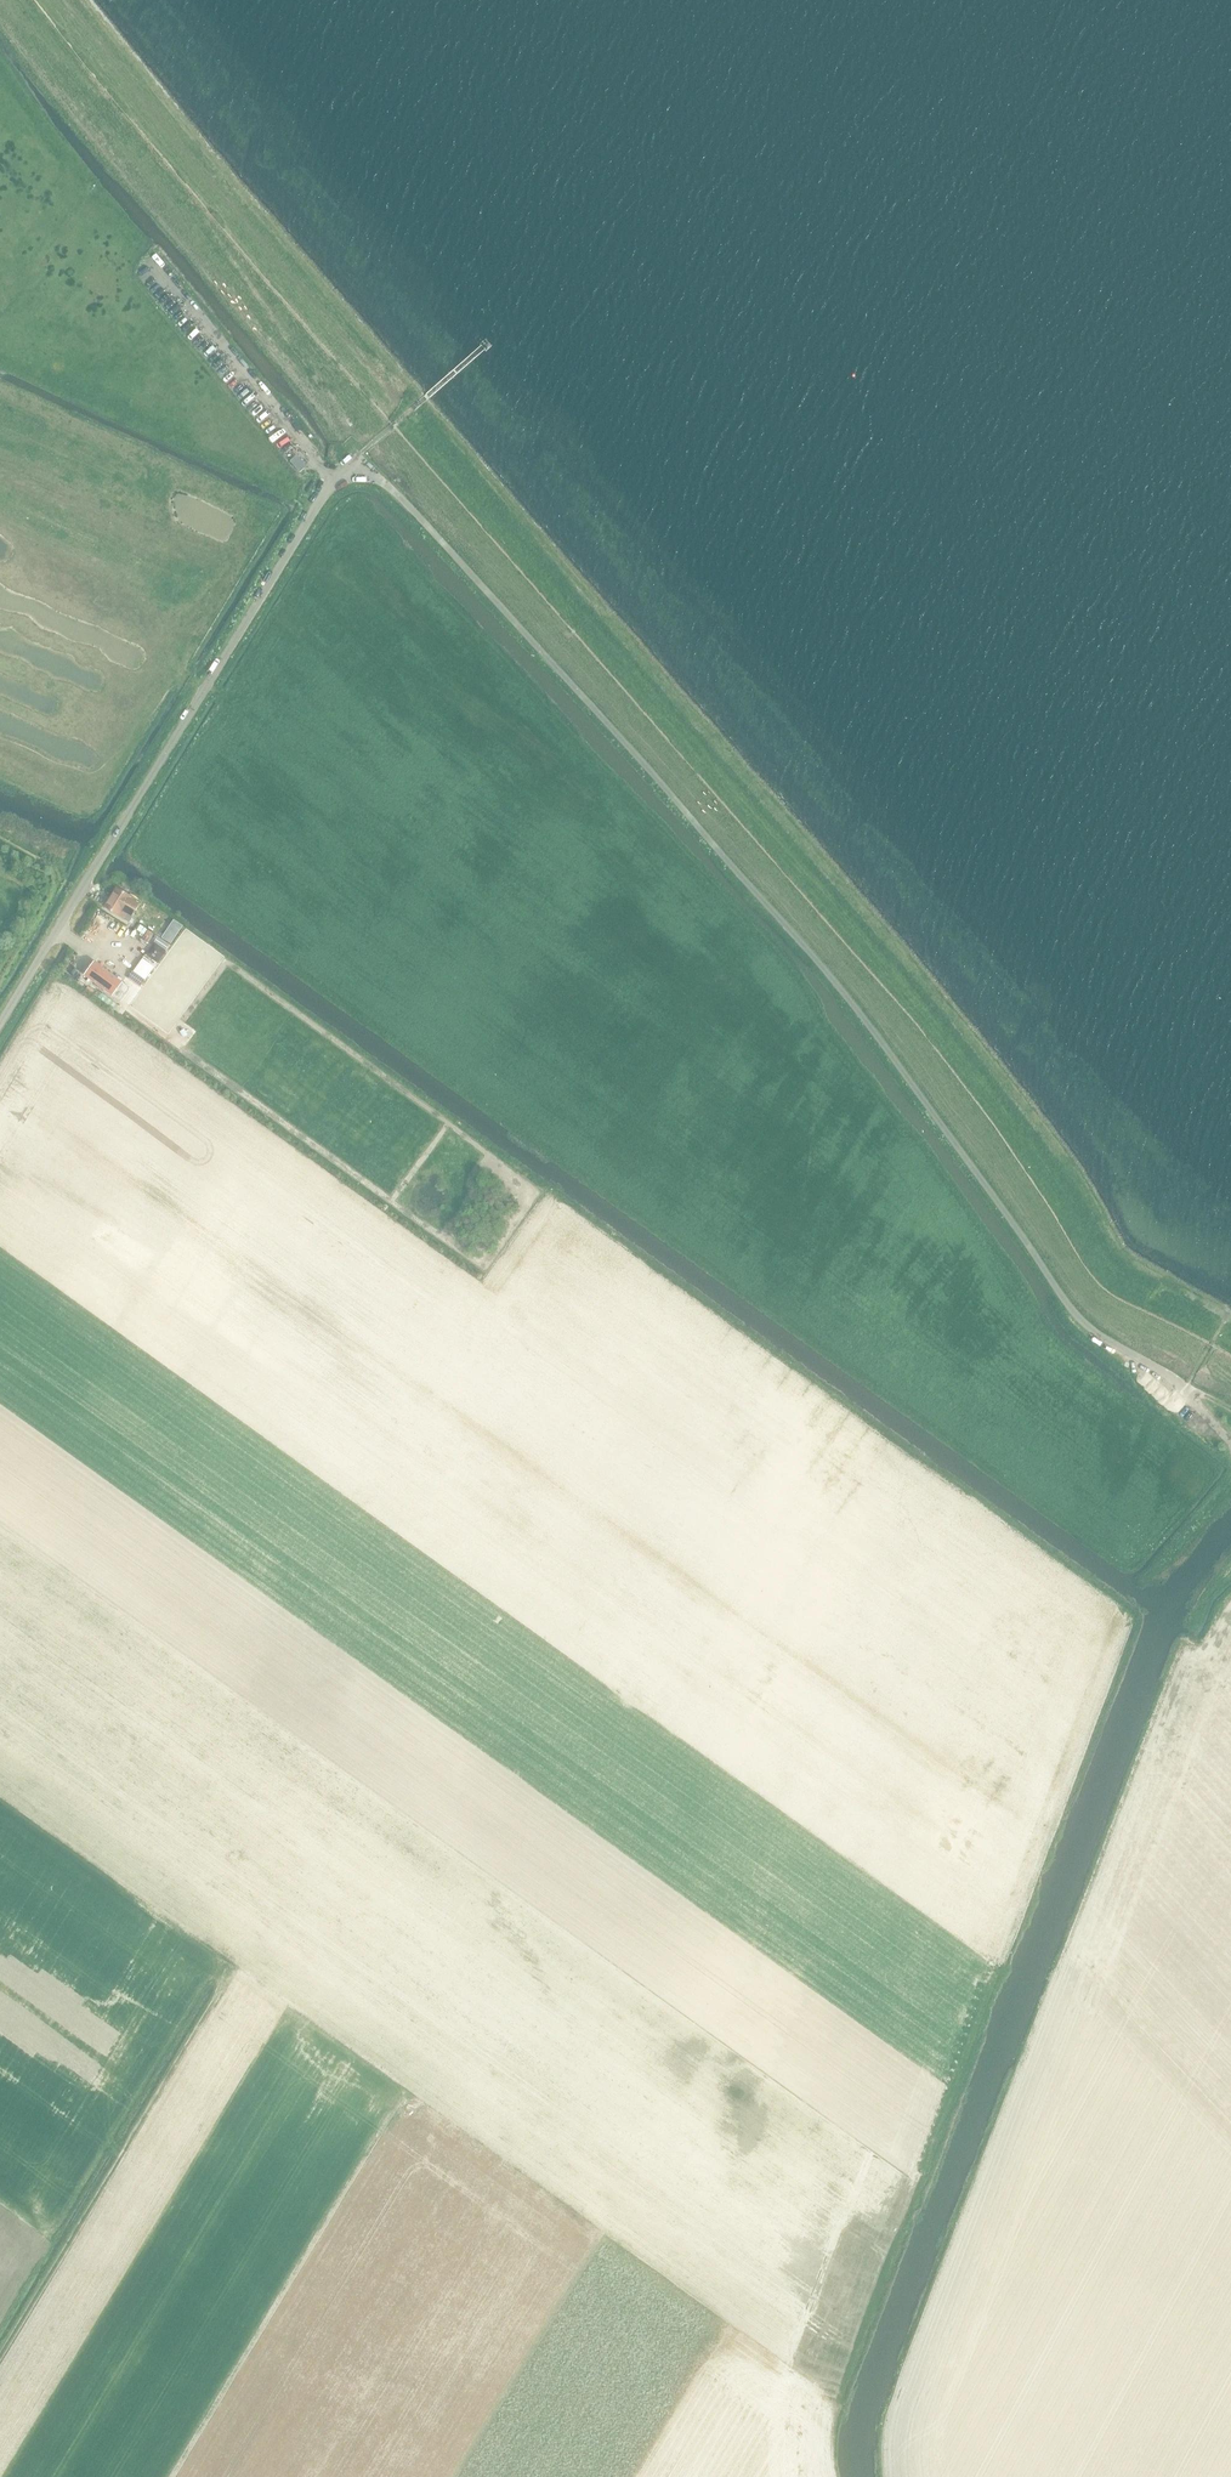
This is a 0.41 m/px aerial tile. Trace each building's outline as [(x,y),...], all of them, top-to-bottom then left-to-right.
[(290,461),(299,472),(304,468),(295,457),(290,461)] [(127,913),(130,916),(139,904),(135,901),(136,900),(117,886),(104,904),(123,918),(127,913)] [(84,975),(112,995),(122,982),(102,967),(94,961),(84,975)]
